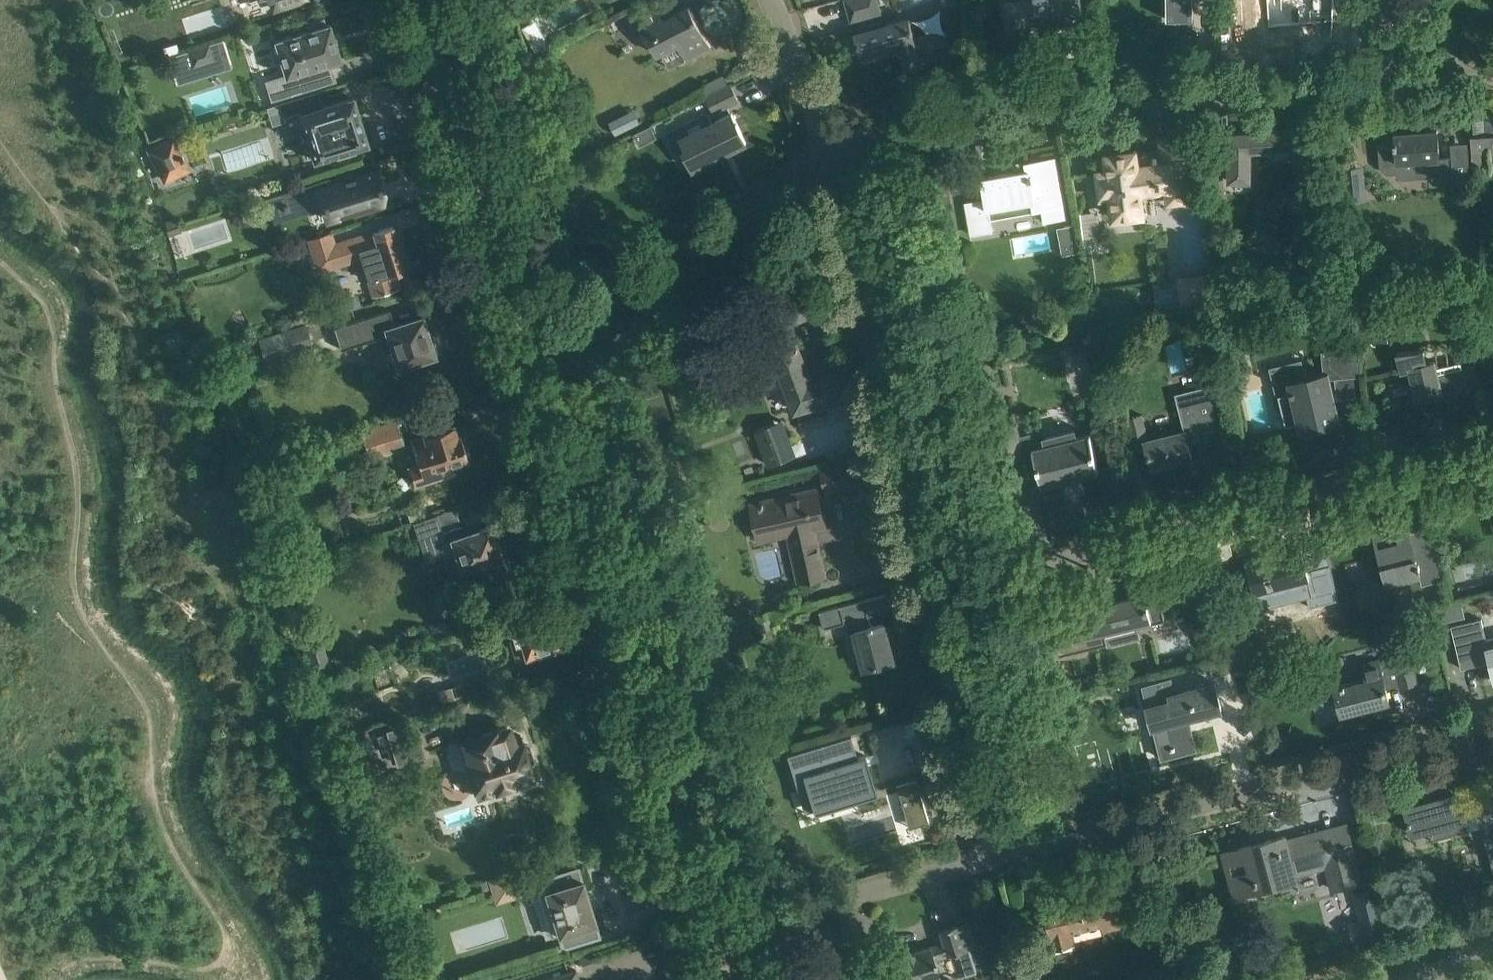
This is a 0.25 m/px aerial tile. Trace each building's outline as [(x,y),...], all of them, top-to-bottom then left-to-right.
[(273,9),(301,0),(270,0),(273,9)] [(634,8),(657,54),(661,52),(667,49),(678,43),(686,59),(711,46),(703,30),(690,4),(667,15),(664,17),(655,0),(649,0),(634,8)] [(851,21),(880,13),(877,0),(846,0),(851,21)] [(944,8),(960,4),(958,0),(942,0),(944,8)] [(1007,0),(1009,21),(1009,28),(1037,26),(1037,19),(1083,16),(1082,0),(1013,0),(1007,0)] [(1167,18),(1193,18),(1193,0),(1166,0),(1167,18)] [(1250,38),(1279,36),(1278,25),(1310,23),(1308,0),(1248,0),(1250,38)] [(910,17),(855,32),(860,53),(899,43),(906,68),(921,64),(920,59),(921,59),(930,56),(931,61),(953,55),(945,28),(916,37),(915,33),(910,17)] [(307,23),(309,29),(274,40),(285,75),(266,81),(272,99),(335,79),(329,62),(341,59),(330,22),(325,24),(323,18),(307,23)] [(541,33),(527,41),(533,51),(547,44),(541,33)] [(188,50),(193,65),(213,59),(208,43),(188,50)] [(731,84),(715,92),(709,95),(716,109),(738,99),(731,84)] [(367,143),(362,126),(361,127),(357,114),(358,114),(353,97),(300,113),(305,130),(314,159),(335,153),(337,158),(356,152),(355,147),(367,143)] [(640,123),(634,111),(609,123),(615,135),(640,123)] [(678,128),(688,148),(684,149),(693,167),(745,141),(732,113),(712,123),(707,113),(678,128)] [(1452,157),(1439,158),(1437,129),(1425,130),(1425,126),(1417,127),(1417,124),(1394,126),(1395,140),(1393,140),(1394,145),(1378,146),(1380,168),(1387,173),(1395,173),(1401,166),(1401,162),(1426,160),(1427,177),(1454,175),(1452,157)] [(1300,127),(1229,132),(1229,181),(1251,181),(1251,150),(1300,146),(1301,153),(1315,152),(1315,160),(1328,159),(1326,129),(1300,131),(1300,127)] [(1471,135),(1470,135),(1472,163),(1488,162),(1488,149),(1492,148),(1492,134),(1471,135)] [(188,168),(173,137),(149,149),(165,180),(188,168)] [(1189,180),(1187,165),(1185,166),(1181,138),(1162,140),(1163,156),(1157,157),(1157,153),(1154,153),(1154,155),(1135,157),(1135,151),(1116,153),(1116,151),(1104,152),(1105,164),(1108,164),(1109,170),(1099,171),(1102,194),(1111,193),(1115,221),(1142,218),(1139,190),(1142,190),(1142,192),(1159,190),(1159,188),(1167,187),(1169,202),(1189,200),(1186,180),(1189,180)] [(1044,221),(1066,217),(1055,157),(1025,163),(1025,165),(1014,167),(1015,171),(982,177),(985,199),(965,202),(971,234),(993,230),(991,218),(1042,209),(1044,221)] [(1206,167),(1210,200),(1226,198),(1222,165),(1206,167)] [(1360,200),(1357,165),(1341,167),(1344,202),(1360,200)] [(330,177),(282,192),(289,213),(322,202),(324,206),(328,219),(352,211),(354,217),(362,214),(386,206),(387,206),(384,196),(375,170),(332,184),(330,177)] [(181,231),(179,225),(166,229),(168,235),(181,231)] [(393,225),(334,244),(330,233),(308,240),(313,257),(317,256),(322,270),(360,258),(372,296),(398,288),(393,273),(406,269),(393,225)] [(1076,242),(1060,245),(1062,253),(1069,252),(1077,250),(1076,242)] [(1183,302),(1211,298),(1209,282),(1181,285),(1183,302)] [(855,392),(847,366),(812,377),(790,321),(818,310),(808,285),(761,303),(771,328),(773,327),(778,341),(770,344),(795,410),(855,392)] [(395,325),(389,309),(334,327),(341,349),(384,335),(389,353),(393,351),(399,368),(402,367),(402,369),(416,365),(414,361),(434,354),(433,352),(437,350),(433,338),(429,339),(422,317),(395,325)] [(304,323),(258,338),(266,361),(312,346),(304,323)] [(993,351),(991,342),(979,345),(981,354),(993,351)] [(1289,390),(1278,393),(1280,403),(1281,405),(1285,423),(1298,420),(1300,429),(1334,420),(1340,419),(1332,386),(1329,376),(1335,376),(1361,373),(1358,345),(1328,348),(1320,349),(1323,371),(1305,375),(1293,378),(1296,388),(1294,389),(1294,387),(1290,388),(1290,390),(1289,390)] [(1401,370),(1409,368),(1417,398),(1441,392),(1442,395),(1480,386),(1475,364),(1462,367),(1461,360),(1436,366),(1434,360),(1426,362),(1423,349),(1397,352),(1401,370)] [(1144,414),(1127,419),(1134,449),(1147,446),(1152,467),(1192,457),(1188,439),(1200,436),(1198,431),(1223,425),(1216,396),(1212,382),(1176,391),(1185,428),(1150,437),(1144,414)] [(990,422),(998,457),(1023,451),(1014,416),(990,422)] [(395,422),(362,433),(370,458),(403,447),(395,422)] [(424,434),(410,439),(418,463),(408,466),(414,484),(453,472),(451,463),(467,458),(467,456),(470,453),(467,444),(463,443),(458,428),(454,429),(452,424),(424,433),(424,434)] [(1046,444),(1032,447),(1041,484),(1060,479),(1061,484),(1082,479),(1081,474),(1099,470),(1090,433),(1076,436),(1074,429),(1044,437),(1046,444)] [(770,466),(796,456),(788,436),(762,445),(770,466)] [(856,460),(822,468),(827,489),(861,482),(856,460)] [(813,525),(825,523),(817,489),(752,504),(760,538),(788,531),(798,579),(824,574),(813,525)] [(1414,551),(1404,509),(1369,518),(1386,582),(1419,573),(1422,583),(1444,577),(1436,545),(1414,551)] [(436,513),(413,521),(419,537),(434,543),(439,556),(443,555),(452,585),(488,574),(484,561),(499,556),(489,525),(463,534),(461,525),(442,531),(436,513)] [(1286,556),(1230,571),(1234,586),(1246,582),(1249,595),(1271,589),(1275,604),(1308,596),(1312,612),(1341,604),(1331,565),(1309,570),(1303,547),(1285,552),(1286,556)] [(1049,611),(1059,654),(1108,643),(1105,630),(1138,622),(1138,625),(1165,618),(1156,581),(1129,588),(1131,597),(1098,605),(1097,599),(1049,611)] [(866,666),(866,668),(894,661),(883,622),(874,624),(873,623),(872,624),(869,614),(890,609),(886,592),(820,610),(824,627),(847,621),(850,632),(856,630),(858,630),(863,649),(861,650),(862,651),(864,651),(868,666),(866,666)] [(1461,599),(1446,603),(1451,620),(1465,617),(1461,599)] [(532,608),(507,616),(511,630),(507,631),(516,659),(567,644),(564,634),(557,636),(552,617),(537,622),(532,608)] [(759,621),(762,632),(775,629),(772,617),(759,621)] [(1451,625),(1461,666),(1490,658),(1492,671),(1492,636),(1486,638),(1481,618),(1451,625)] [(1363,664),(1367,678),(1345,684),(1345,683),(1341,684),(1342,685),(1335,687),(1341,712),(1359,707),(1358,705),(1371,702),(1371,699),(1386,696),(1387,700),(1389,700),(1386,688),(1401,684),(1401,685),(1417,681),(1406,638),(1390,642),(1394,656),(1363,664)] [(302,645),(312,675),(322,672),(322,674),(334,670),(329,655),(327,655),(322,639),(302,645)] [(1160,758),(1196,749),(1187,716),(1222,707),(1215,681),(1170,692),(1172,698),(1147,705),(1152,725),(1166,722),(1171,742),(1169,742),(1172,754),(1160,757),(1160,758)] [(440,702),(453,698),(449,686),(436,690),(440,702)] [(392,730),(377,735),(382,751),(392,747),(397,746),(401,760),(425,753),(415,723),(392,730)] [(529,747),(523,746),(519,733),(510,736),(507,726),(498,729),(497,728),(461,740),(475,786),(476,785),(479,795),(533,778),(530,769),(530,768),(529,764),(533,760),(529,747)] [(850,734),(786,753),(797,791),(806,788),(813,810),(813,811),(876,792),(871,776),(865,754),(857,756),(850,734)] [(915,779),(894,786),(907,828),(928,822),(915,779)] [(1435,838),(1492,823),(1492,796),(1476,801),(1477,805),(1464,809),(1459,793),(1405,807),(1412,833),(1432,827),(1435,838)] [(1360,881),(1354,857),(1355,857),(1346,823),(1286,839),(1285,835),(1223,852),(1234,893),(1296,877),(1295,873),(1326,865),(1332,888),(1360,881)] [(1125,901),(1116,865),(1097,870),(1102,892),(1061,903),(1060,897),(1042,902),(1054,947),(1071,943),(1068,931),(1101,923),(1102,929),(1120,924),(1115,904),(1125,901)] [(543,891),(556,935),(558,934),(562,947),(599,936),(578,867),(541,878),(545,891),(543,891)] [(496,902),(532,891),(525,868),(489,879),(496,902)] [(1361,919),(1350,922),(1355,941),(1386,933),(1373,883),(1353,888),(1361,919)] [(932,958),(973,945),(966,921),(939,930),(943,942),(888,959),(895,979),(938,979),(932,958)] [(576,972),(550,979),(578,979),(576,972)]
